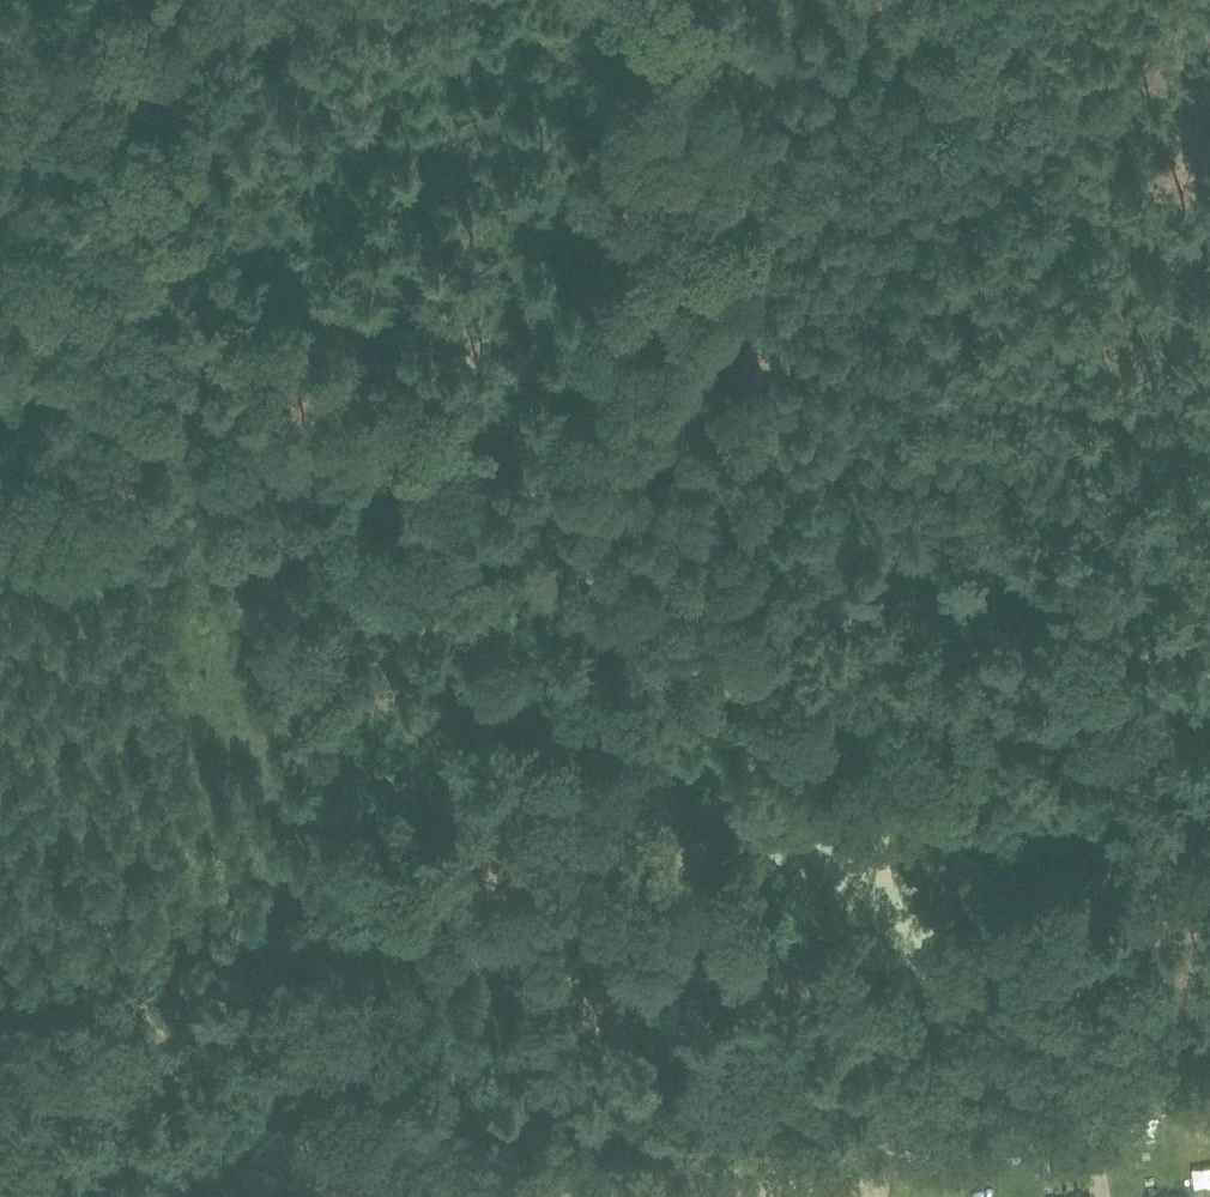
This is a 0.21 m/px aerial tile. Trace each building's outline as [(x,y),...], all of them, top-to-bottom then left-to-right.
[(988,1189),(991,1196),(1009,1196),(1003,1183),(988,1189)]
